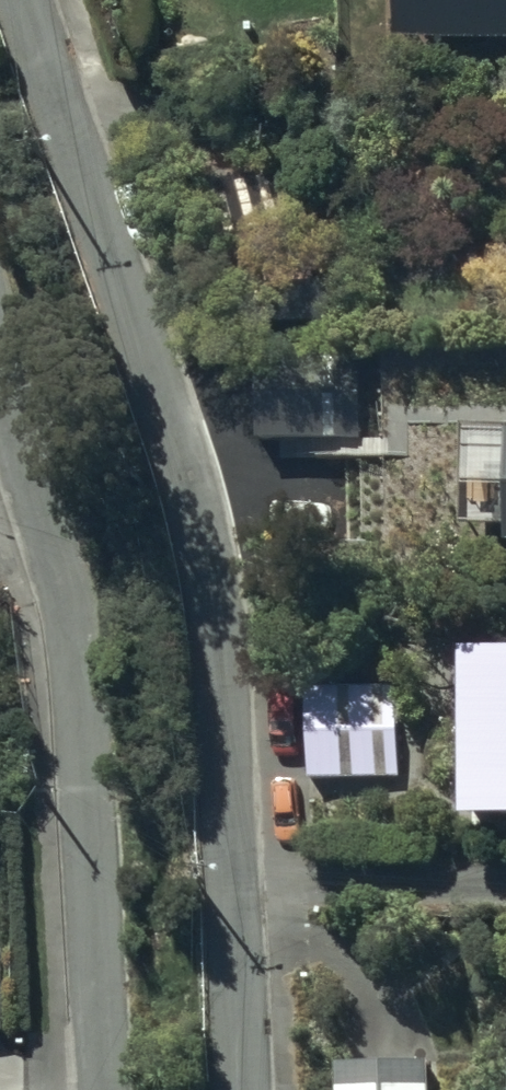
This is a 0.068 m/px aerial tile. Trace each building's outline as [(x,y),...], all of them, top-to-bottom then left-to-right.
[(397,57),(505,55),(505,0),(396,0),(397,57)] [(460,666),(460,839),(505,839),(505,666),(460,666)] [(395,702),(306,705),(309,788),(398,785),(395,702)] [(338,1089),(429,1089),(429,1065),(337,1067),(338,1089)]
